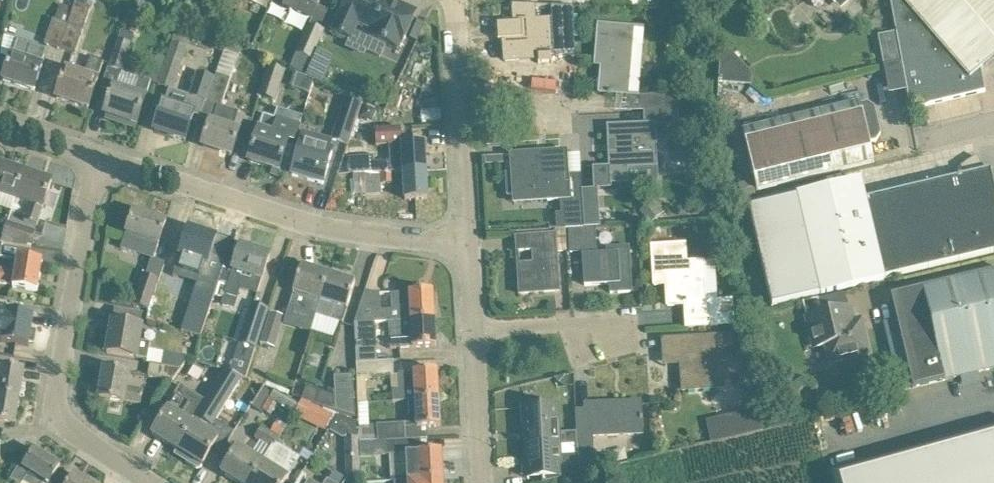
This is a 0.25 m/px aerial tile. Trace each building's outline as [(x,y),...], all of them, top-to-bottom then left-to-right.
[(73,3),(74,4),(73,8),(60,49),(75,54),(91,9),(92,10),(95,0),(74,0),(73,3)] [(136,8),(150,14),(156,0),(140,0),(136,8)] [(267,9),(270,0),(245,0),(267,9)] [(282,6),(312,19),(321,0),(285,0),(282,6)] [(393,7),(395,2),(390,0),(347,0),(340,16),(333,31),(350,39),(357,24),(373,31),(370,38),(398,51),(401,44),(403,44),(415,17),(393,7)] [(993,58),(993,0),(890,0),(896,32),(878,36),(884,66),(902,62),(910,109),(986,91),(981,69),(993,58)] [(60,49),(73,8),(60,4),(54,20),(53,19),(45,44),(60,49)] [(334,14),(328,28),(333,31),(340,16),(339,16),(334,14)] [(509,102),(560,99),(560,32),(539,33),(538,25),(523,26),(523,30),(502,31),(504,59),(500,59),(501,80),(507,79),(509,102)] [(601,73),(600,92),(639,96),(644,29),(599,25),(595,65),(604,66),(604,73),(601,73)] [(165,60),(157,85),(168,88),(169,89),(173,90),(187,47),(186,46),(187,42),(191,31),(177,26),(169,51),(165,60)] [(309,27),(296,56),(311,62),(324,34),(309,27)] [(121,29),(118,37),(131,41),(134,33),(121,29)] [(250,36),(241,33),(238,41),(247,45),(250,36)] [(131,41),(118,37),(108,68),(121,72),(131,41)] [(17,39),(3,80),(34,91),(43,65),(41,65),(47,49),(17,39)] [(721,51),(719,83),(751,85),(752,76),(732,52),(721,51)] [(98,80),(104,62),(91,57),(84,76),(66,69),(57,98),(89,109),(98,80)] [(218,71),(208,99),(221,103),(234,67),(221,63),(218,71)] [(269,63),(264,78),(280,83),(285,70),(269,63)] [(163,104),(154,130),(186,140),(194,114),(201,117),(214,76),(198,71),(189,95),(173,90),(169,89),(164,104),(163,104)] [(113,87),(111,95),(110,94),(107,102),(108,102),(105,114),(137,124),(151,82),(139,78),(134,94),(113,87)] [(347,94),(331,139),(348,145),(364,101),(347,94)] [(644,110),(678,109),(677,94),(643,96),(644,110)] [(874,162),(870,143),(876,141),(881,134),(874,107),(867,102),(860,104),(860,102),(743,132),(757,192),(874,162)] [(210,122),(209,127),(202,146),(232,156),(238,137),(245,115),(218,106),(213,122),(210,122)] [(366,107),(360,119),(366,121),(374,118),(377,112),(366,107)] [(284,173),(297,132),(302,117),(277,108),(274,118),(264,115),(249,161),(284,173)] [(678,109),(644,110),(644,124),(607,126),(608,143),(617,142),(618,150),(609,151),(609,167),(593,167),(594,190),(611,189),(611,185),(628,184),(627,169),(657,167),(655,126),(685,125),(684,109),(678,109)] [(364,174),(392,172),(404,172),(426,170),(425,142),(402,144),(401,128),(374,129),(375,146),(388,145),(389,161),(374,162),(373,155),(347,157),(348,174),(364,174)] [(303,136),(298,156),(292,176),(323,184),(332,152),(329,151),(331,144),(303,136)] [(568,177),(566,151),(511,155),(512,174),(506,174),(507,195),(513,195),(547,193),(548,201),(562,200),(563,215),(557,215),(558,229),(583,227),(581,198),(581,197),(580,176),(568,177)] [(993,181),(990,170),(986,171),(976,156),(960,167),(963,176),(865,199),(861,181),(842,185),(798,196),(748,207),(772,306),(821,294),(865,284),(884,279),(884,278),(989,253),(993,252),(993,183),(993,181)] [(2,194),(18,199),(26,173),(0,164),(0,200),(2,194)] [(426,170),(404,172),(405,200),(428,198),(426,170)] [(392,183),(392,172),(364,174),(366,194),(382,193),(382,184),(392,183)] [(26,173),(18,199),(30,203),(24,221),(37,225),(52,181),(26,173)] [(596,196),(581,197),(581,198),(583,227),(598,227),(596,196)] [(121,248),(154,259),(166,221),(134,210),(121,248)] [(7,221),(3,235),(32,243),(36,230),(7,221)] [(596,227),(583,228),(570,228),(571,252),(584,251),(585,285),(618,283),(618,292),(631,291),(629,247),(608,248),(608,254),(597,254),(596,227)] [(181,255),(176,270),(181,272),(177,284),(197,291),(189,314),(205,320),(221,272),(206,267),(210,256),(209,256),(216,237),(189,228),(183,247),(181,255)] [(555,234),(516,237),(517,252),(533,251),(534,262),(518,263),(520,294),(559,291),(555,234)] [(685,304),(686,320),(687,327),(734,324),(732,300),(724,300),(724,297),(714,298),(712,264),(703,264),(702,262),(687,263),(686,244),(653,246),(655,285),(667,285),(668,305),(685,304)] [(233,272),(229,285),(225,295),(237,299),(242,283),(259,288),(261,280),(262,280),(270,255),(241,245),(232,271),(233,272)] [(18,287),(38,291),(43,261),(17,256),(15,272),(0,269),(0,283),(13,285),(12,287),(18,287)] [(318,315),(330,274),(302,265),(293,293),(294,293),(290,306),(302,310),(318,315)] [(884,323),(900,390),(945,380),(993,368),(993,272),(984,274),(892,296),(897,320),(884,323)] [(347,309),(355,282),(330,274),(318,315),(330,319),(343,323),(347,309)] [(133,306),(148,311),(158,280),(143,275),(133,306)] [(434,319),(433,290),(392,293),(392,310),(381,310),(380,294),(365,290),(354,323),(358,323),(434,319)] [(824,349),(828,366),(870,355),(862,317),(855,319),(852,305),(847,306),(844,292),(803,303),(806,317),(805,317),(814,351),(824,349)] [(549,302),(547,305),(547,311),(556,311),(556,302),(549,302)] [(245,332),(260,337),(268,310),(253,305),(245,332)] [(140,342),(143,328),(140,327),(142,314),(116,309),(114,322),(113,322),(110,336),(107,335),(104,350),(107,351),(107,353),(147,360),(150,344),(140,342)] [(29,345),(29,342),(34,342),(36,331),(31,331),(33,316),(0,310),(0,340),(29,345)] [(260,345),(273,349),(283,317),(270,313),(260,345)] [(189,314),(185,326),(201,331),(205,320),(189,314)] [(436,346),(434,319),(358,323),(354,323),(355,336),(356,363),(377,362),(375,323),(388,322),(389,349),(436,346)] [(680,357),(682,390),(722,388),(721,361),(733,360),(731,336),(663,340),(664,358),(680,357)] [(181,370),(189,356),(164,351),(162,367),(180,370),(181,370)] [(377,362),(356,363),(356,372),(356,379),(394,376),(393,361),(377,362)] [(180,370),(162,367),(149,364),(146,377),(172,382),(180,370)] [(25,370),(2,366),(0,366),(0,395),(20,398),(25,370)] [(128,386),(131,373),(99,367),(96,383),(102,384),(99,398),(124,403),(124,400),(141,403),(144,389),(128,386)] [(399,390),(391,391),(392,401),(439,399),(437,370),(417,371),(414,372),(398,373),(399,390)] [(211,429),(233,394),(224,388),(230,379),(232,375),(225,371),(206,401),(193,423),(194,423),(177,450),(187,456),(184,461),(197,469),(201,468),(204,463),(219,439),(207,431),(209,428),(211,429)] [(335,411),(354,418),(352,376),(333,377),(335,411)] [(264,386),(250,381),(239,398),(252,406),(264,386)] [(177,450),(194,423),(193,423),(206,401),(181,385),(163,417),(152,434),(177,450)] [(315,404),(320,391),(307,386),(302,400),(315,404)] [(261,411),(268,415),(273,407),(272,406),(274,402),(292,413),(298,404),(275,391),(272,394),(263,389),(252,408),(260,413),(261,411)] [(0,395),(0,423),(16,425),(20,398),(0,395)] [(439,399),(392,401),(392,402),(407,401),(409,428),(440,426),(439,399)] [(641,420),(642,420),(642,416),(641,416),(640,402),(585,404),(586,424),(587,436),(642,434),(641,420)] [(557,405),(524,407),(528,478),(572,476),(571,458),(560,459),(557,405)] [(764,431),(758,408),(706,420),(712,443),(764,431)] [(360,477),(359,443),(358,438),(356,438),(357,422),(339,416),(330,431),(344,439),(345,459),(339,459),(339,475),(345,475),(345,477),(360,477)] [(405,423),(377,425),(378,441),(406,440),(405,423)] [(278,438),(283,429),(275,424),(270,432),(278,438)] [(270,450),(278,438),(270,432),(261,427),(254,439),(261,444),(270,450)] [(831,482),(993,482),(993,428),(828,473),(831,482)] [(277,470),(285,459),(286,460),(294,448),(278,438),(270,450),(263,461),(263,462),(250,482),(285,482),(288,477),(277,470)] [(406,440),(384,442),(385,456),(389,456),(390,481),(443,479),(442,450),(420,451),(420,439),(406,440)] [(577,446),(579,471),(594,471),(593,445),(577,446)] [(263,462),(238,446),(221,472),(239,482),(250,482),(263,462)] [(18,482),(50,482),(61,465),(35,449),(24,467),(20,464),(11,479),(18,482)] [(74,474),(68,482),(89,482),(74,474)]
